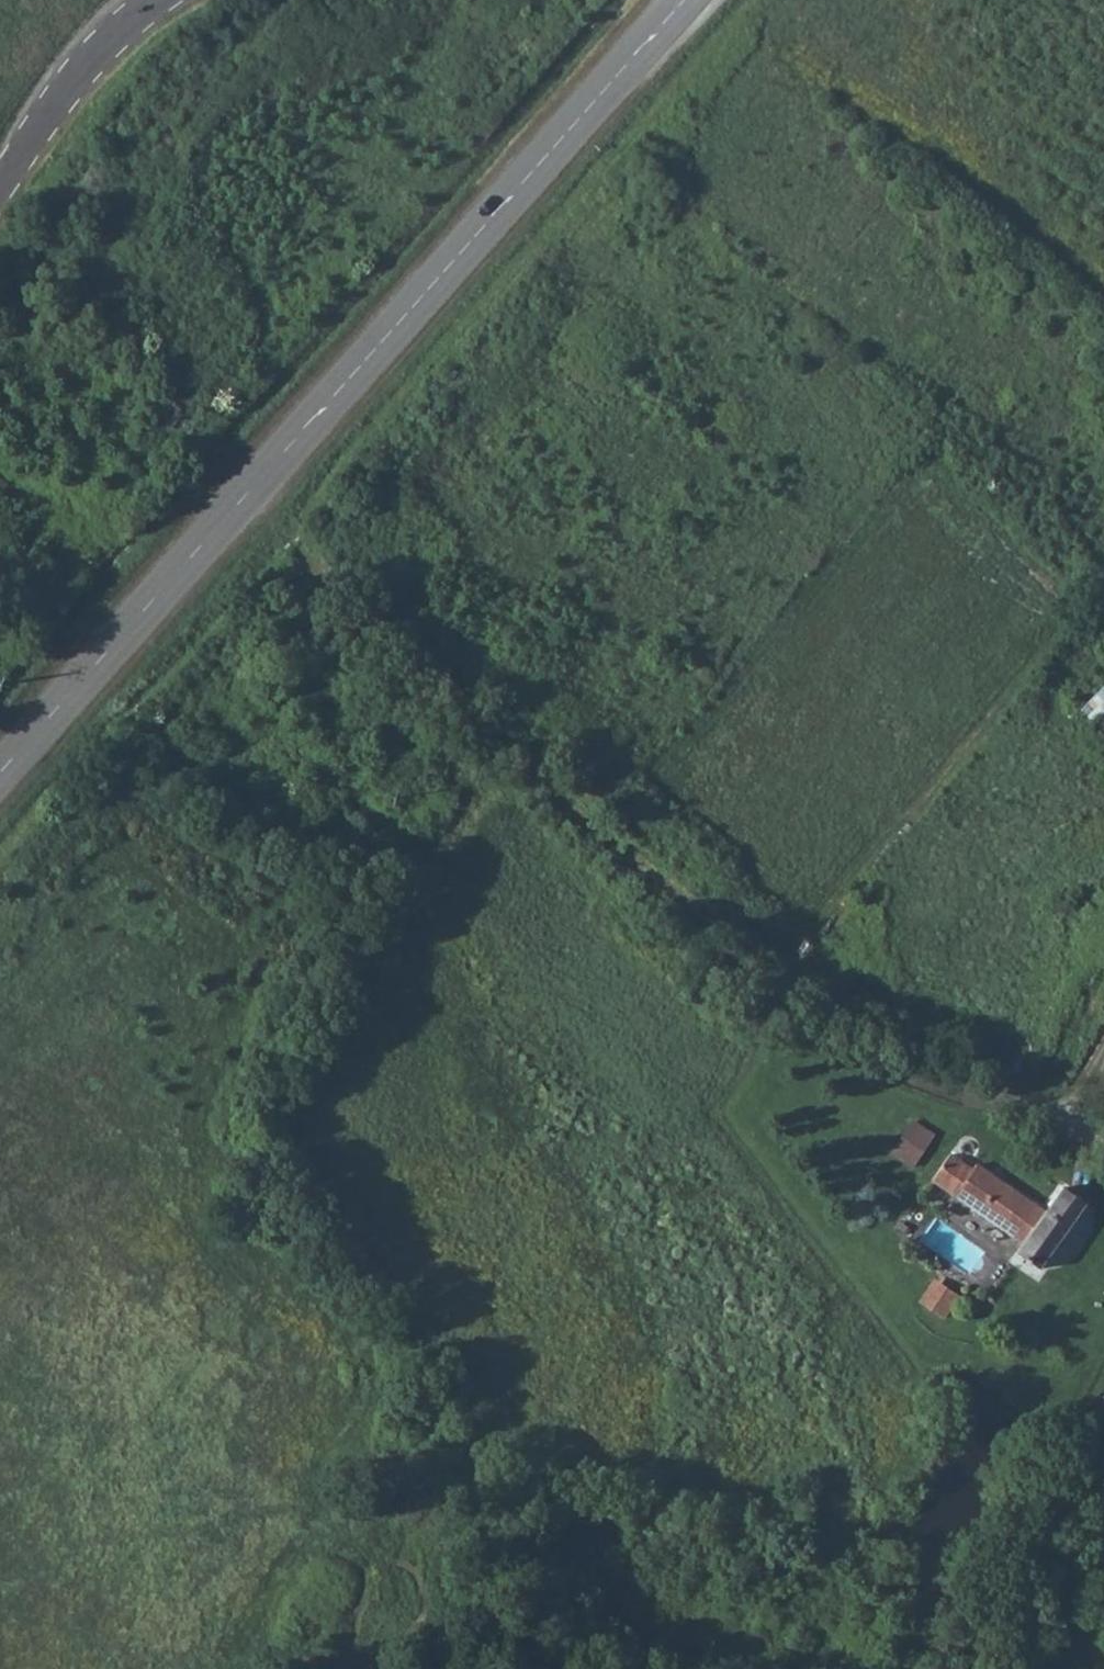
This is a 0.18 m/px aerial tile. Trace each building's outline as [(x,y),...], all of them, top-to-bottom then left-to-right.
[(1103,728),(1103,685),(1082,707),(1103,728)] [(890,1152),(909,1166),(932,1134),(913,1122),(890,1152)] [(931,1180),(1022,1244),(1014,1254),(1035,1268),(1064,1228),(1083,1202),(1061,1187),(1044,1213),(974,1165),(971,1170),(949,1155),(931,1180)] [(935,1277),(920,1300),(947,1317),(962,1293),(935,1277)]
